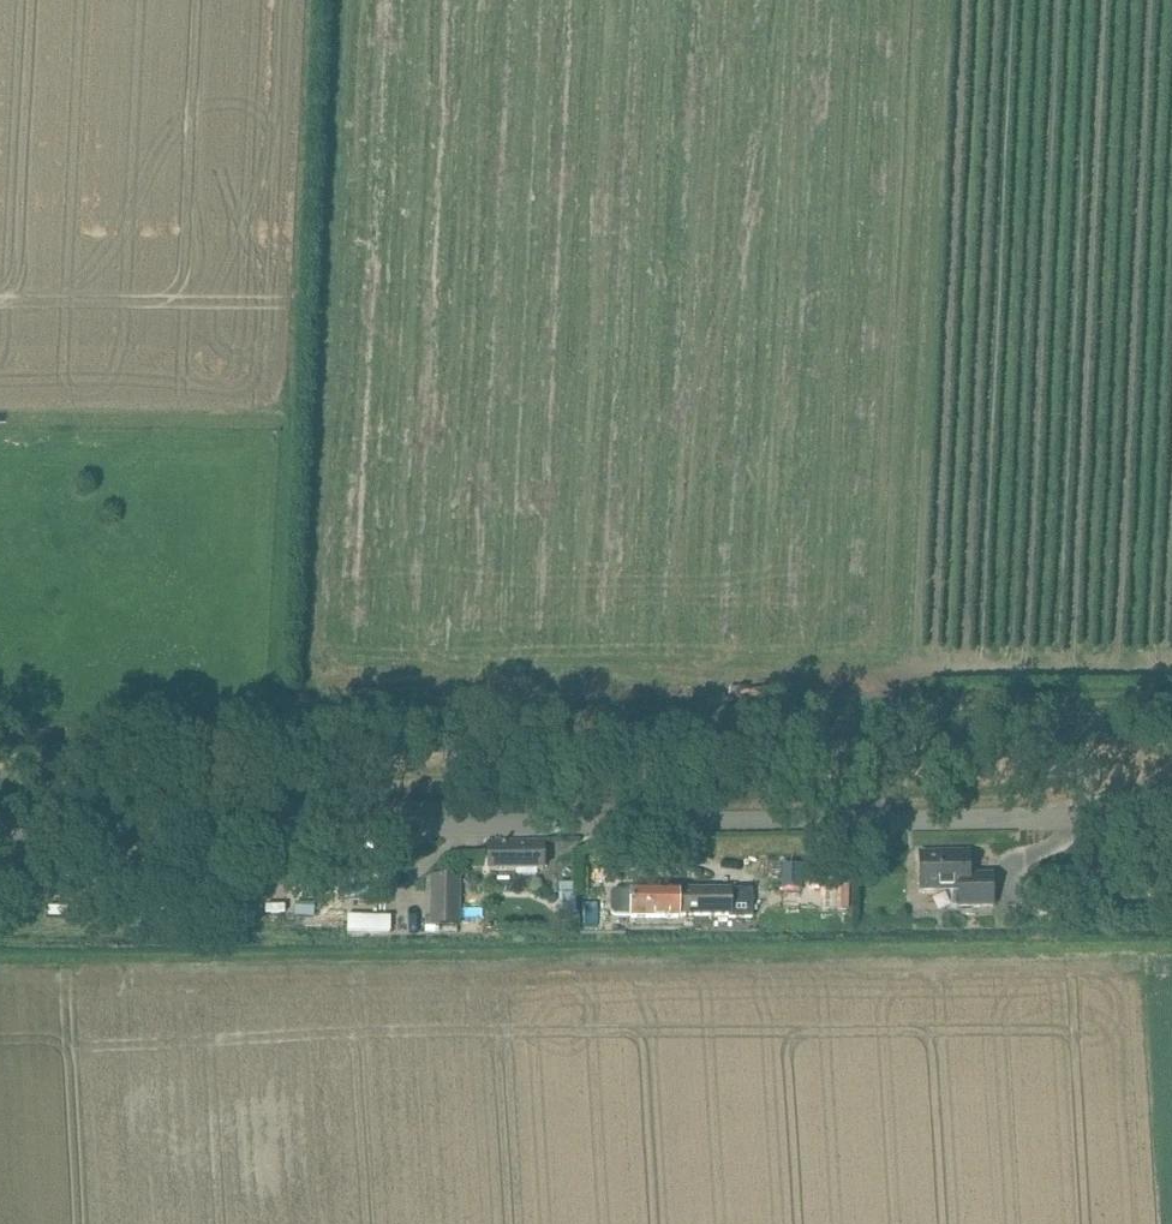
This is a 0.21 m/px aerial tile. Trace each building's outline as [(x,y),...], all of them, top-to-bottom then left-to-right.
[(105,531),(98,545),(107,550),(114,536),(105,531)] [(541,870),(541,844),(489,844),(489,870),(541,870)] [(967,853),(919,854),(920,890),(957,890),(957,907),(992,907),(992,876),(968,876),(967,853)] [(803,864),(803,886),(820,886),(820,912),(846,912),(846,865),(803,864)] [(781,865),(781,898),(790,898),(790,894),(798,894),(802,894),(802,866),(795,866),(781,865)] [(294,872),(293,891),(327,893),(327,873),(294,872)] [(345,872),(344,902),(369,902),(369,873),(345,872)] [(461,878),(432,877),(432,925),(460,926),(461,878)] [(573,884),(558,885),(558,893),(573,893),(573,884)] [(614,914),(631,915),(631,917),(679,917),(679,915),(728,916),(728,918),(752,918),(752,889),(631,888),(631,890),(614,890),(611,893),(611,912),(614,914)] [(573,893),(558,893),(558,915),(575,915),(575,893),(573,893)] [(293,917),(313,918),(313,903),(293,902),(293,917)] [(342,916),(324,916),(324,927),(342,927),(342,916)] [(349,934),(382,935),(382,920),(350,920),(349,934)]
